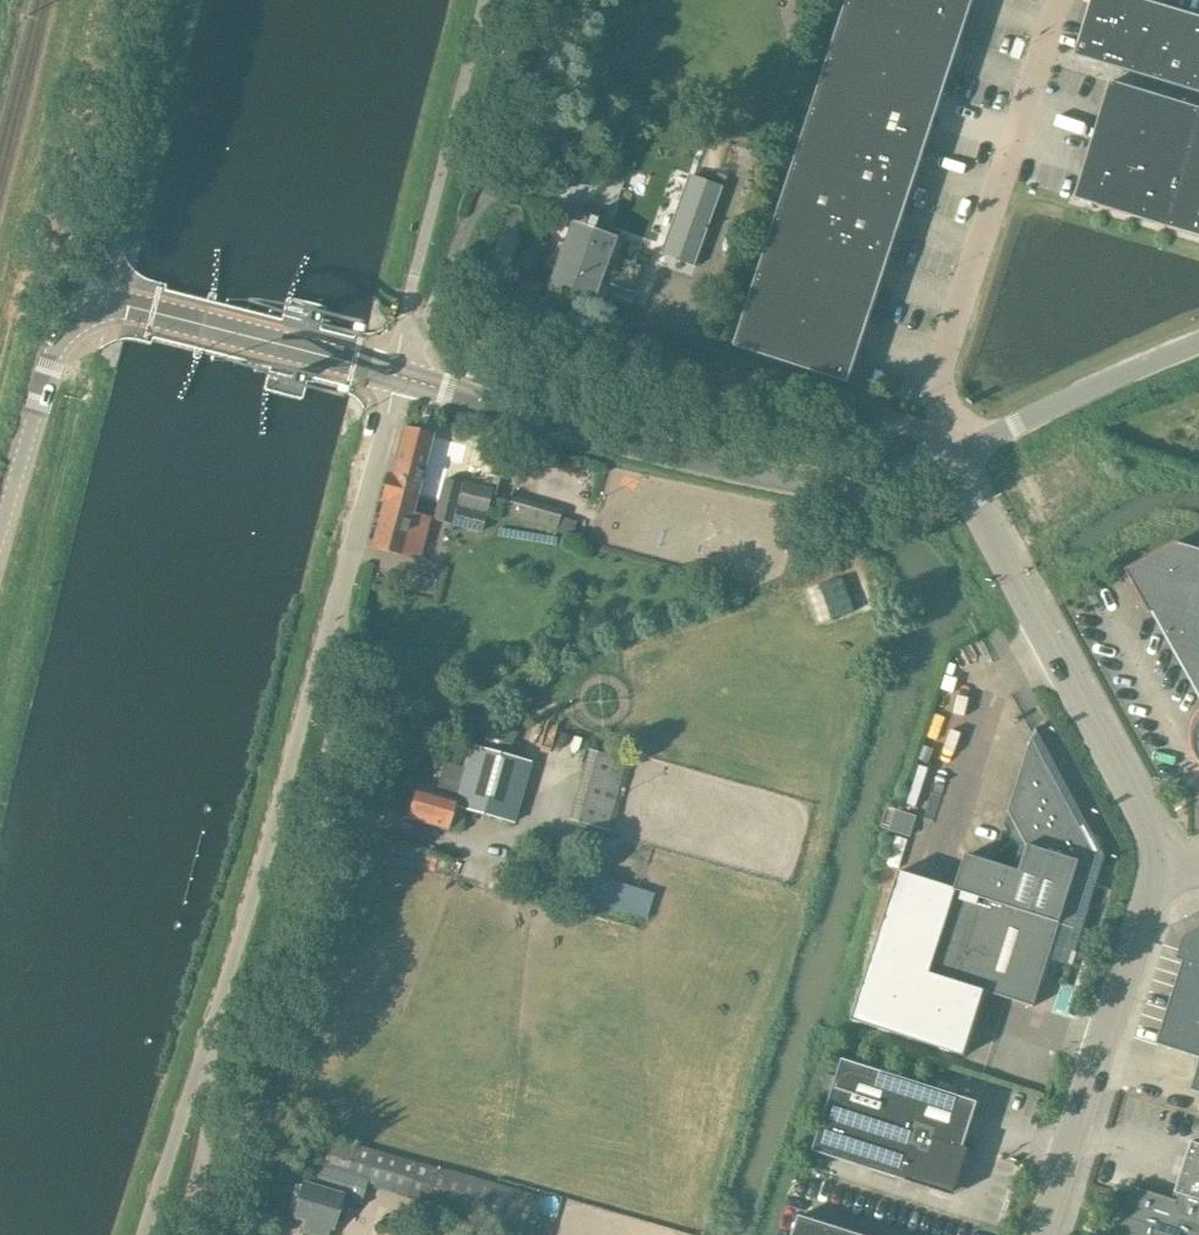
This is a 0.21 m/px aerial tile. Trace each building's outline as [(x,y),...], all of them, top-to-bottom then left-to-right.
[(734,346),(849,384),(925,152),(975,0),(848,0),(734,346)] [(1076,55),(1076,56),(1198,93),(1198,17),(1143,0),(1093,0),(1076,55)] [(1198,124),(1198,108),(1112,82),(1076,199),(1167,227),(1198,124)] [(1167,227),(1198,237),(1198,124),(1167,227)] [(696,267),(724,187),(689,175),(661,255),(696,267)] [(560,263),(552,287),(589,300),(610,241),(573,228),(567,245),(558,242),(552,260),(560,263)] [(903,382),(897,399),(908,403),(914,386),(903,382)] [(439,462),(445,439),(405,429),(393,476),(392,475),(392,477),(418,484),(425,458),(439,462)] [(411,513),(418,484),(392,477),(392,475),(389,475),(383,499),(386,500),(375,547),(400,553),(419,557),(429,518),(411,513)] [(460,483),(445,479),(435,520),(450,524),(460,483)] [(458,505),(453,525),(480,532),(485,512),(490,488),(476,485),(474,490),(462,487),(458,505)] [(554,516),(497,502),(493,515),(507,519),(507,520),(551,531),(554,516)] [(1176,542),(1126,570),(1151,614),(1153,612),(1198,695),(1198,549),(1176,542)] [(491,723),(484,745),(515,754),(521,732),(491,723)] [(900,871),(853,1021),(965,1056),(985,991),(1007,997),(1034,1006),(1049,959),(1061,924),(1072,927),(1075,928),(1097,857),(1034,741),(1038,731),(1036,727),(1033,735),(1009,811),(1028,847),(1021,871),(1015,870),(967,854),(956,889),(900,871)] [(416,787),(408,817),(448,828),(460,832),(466,809),(483,813),(483,812),(513,821),(529,765),(469,748),(464,767),(444,762),(435,792),(416,787)] [(589,750),(569,820),(606,831),(626,760),(589,750)] [(580,872),(573,895),(631,912),(638,888),(580,872)] [(1158,1045),(1198,1058),(1198,937),(1191,941),(1158,1045)] [(979,1102),(949,1093),(844,1059),(814,1151),(955,1196),(970,1149),(965,1148),(979,1102)] [(535,1196),(354,1145),(335,1140),(327,1166),(321,1164),(314,1189),(341,1197),(361,1203),(369,1178),(527,1224),(535,1196)] [(1192,1141),(1175,1193),(1180,1194),(1178,1201),(1132,1186),(1116,1234),(1198,1234),(1198,1143),(1192,1141)] [(302,1231),(315,1234),(327,1234),(330,1224),(332,1224),(341,1197),(314,1189),(303,1185),(294,1213),(306,1217),(302,1231)] [(801,1215),(794,1234),(862,1234),(801,1215)]
